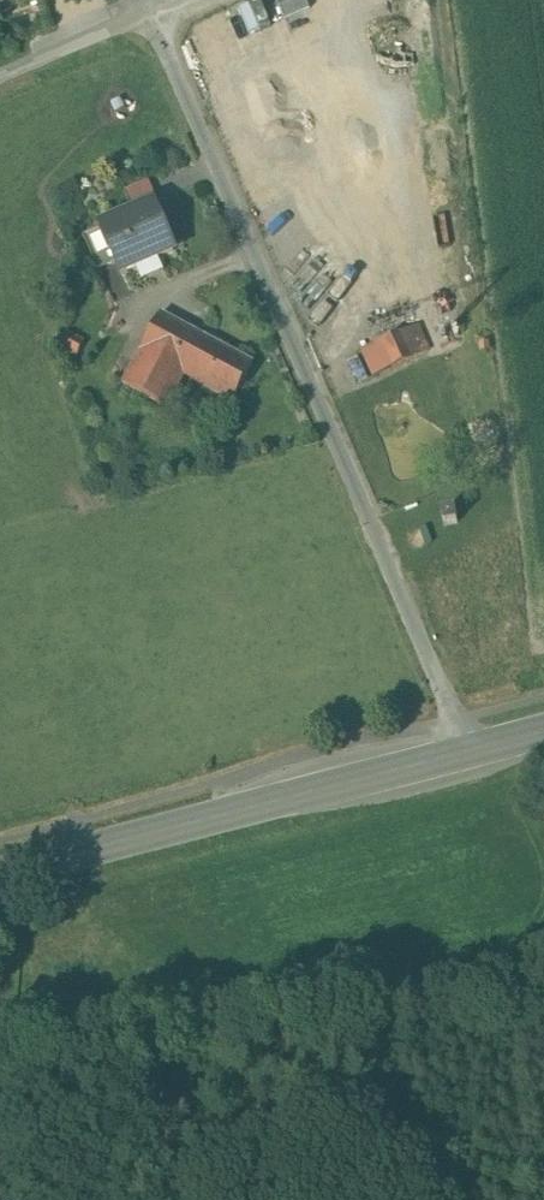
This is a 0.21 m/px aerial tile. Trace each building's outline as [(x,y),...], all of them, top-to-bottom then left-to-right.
[(161,177),(136,188),(144,207),(169,196),(161,177)] [(154,204),(101,227),(115,261),(121,274),(174,250),(154,204)] [(101,227),(83,235),(98,268),(115,261),(101,227)] [(204,337),(161,314),(141,350),(185,373),(204,337)] [(416,324),(362,348),(375,374),(427,350),(416,324)] [(84,342),(63,331),(56,344),(77,355),(84,342)] [(252,363),(204,337),(185,373),(233,399),(252,363)] [(141,350),(123,385),(166,408),(185,373),(141,350)] [(455,508),(441,510),(444,523),(457,521),(455,508)]
